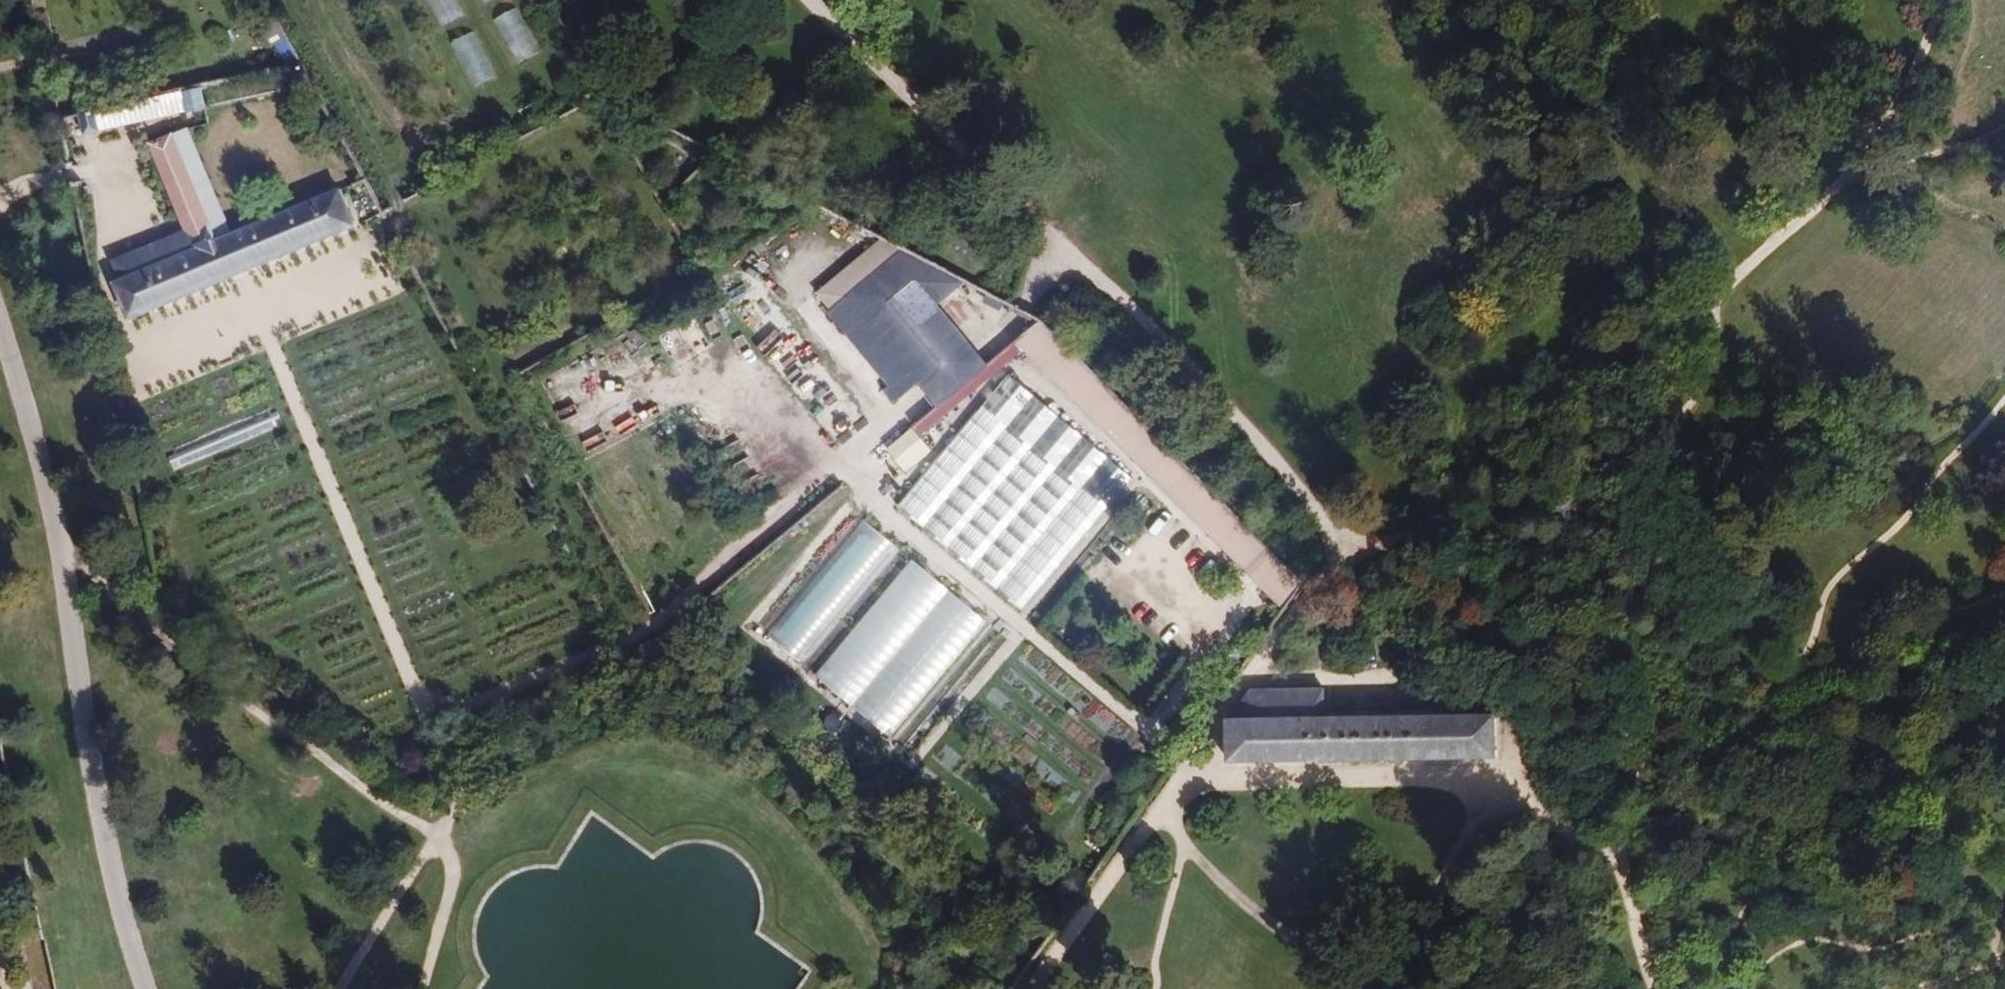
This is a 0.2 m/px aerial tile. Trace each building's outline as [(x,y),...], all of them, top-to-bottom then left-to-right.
[(443,25),(463,15),(455,0),(430,0),(443,25)] [(494,18),(517,63),(539,52),(515,7),(494,18)] [(452,40),(473,87),(495,77),(474,31),(452,40)] [(277,87),(272,65),(190,83),(196,106),(277,87)] [(190,83),(167,89),(172,111),(183,109),(196,106),(190,83)] [(167,89),(90,106),(94,129),(172,111),(167,89)] [(90,106),(68,111),(72,134),(94,129),(90,106)] [(68,111),(58,113),(61,136),(72,134),(68,111)] [(246,278),(354,235),(337,191),(228,235),(186,131),(143,148),(178,235),(102,265),(126,326),(246,278)] [(928,411),(981,367),(933,305),(958,284),(890,249),(816,305),(890,402),(909,387),(928,411)] [(1128,481),(1001,376),(888,508),(1018,615),(1128,481)] [(901,549),(861,516),(767,633),(807,665),(901,549)] [(992,623),(917,560),(818,677),(894,740),(992,623)] [(1233,719),(1223,720),(1222,763),(1490,762),(1485,719),(1330,720),(1330,691),(1250,690),(1233,719)]
